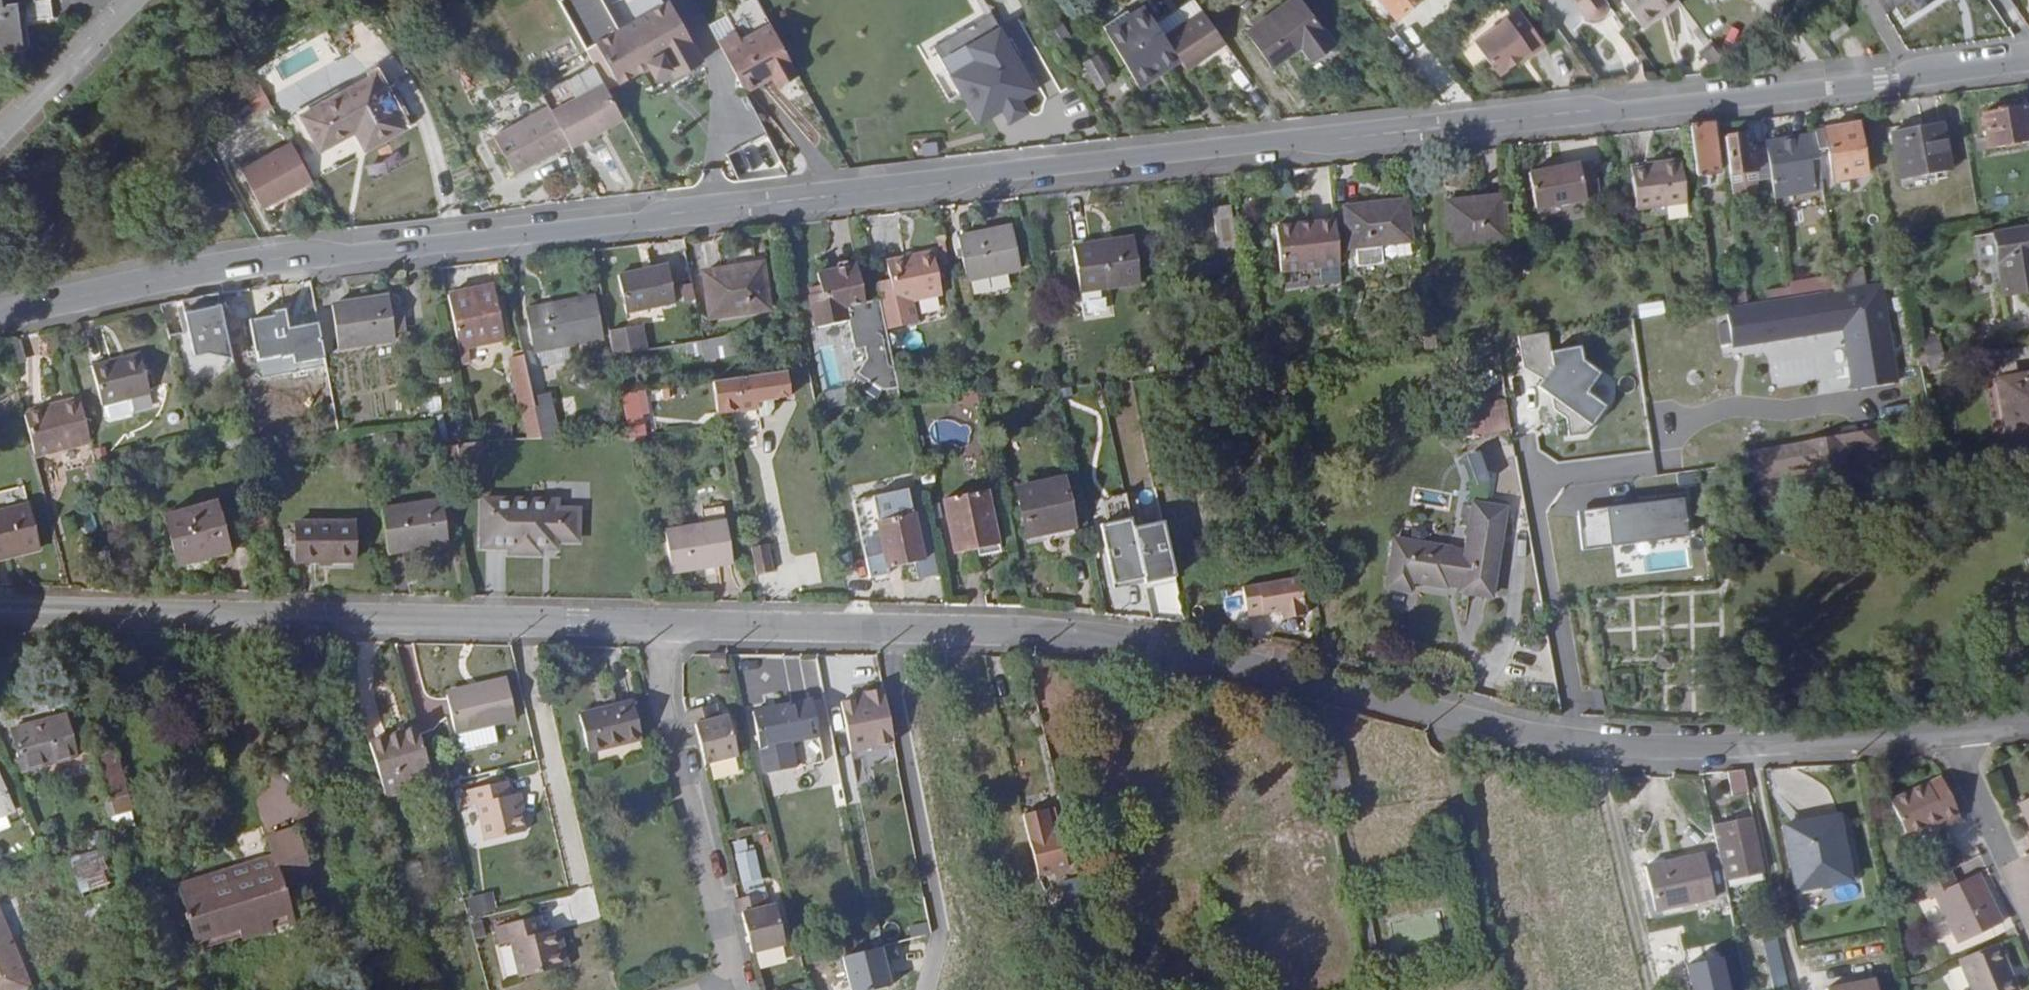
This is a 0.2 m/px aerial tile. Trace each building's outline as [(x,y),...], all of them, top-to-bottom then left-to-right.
[(28,19),(51,16),(50,0),(19,0),(0,2),(0,49),(30,46),(28,19)] [(618,83),(648,66),(654,77),(670,68),(675,77),(704,61),(670,0),(669,0),(595,41),(618,83)] [(1271,67),(1301,46),(1312,61),(1335,45),(1302,0),(1288,0),(1245,31),(1271,67)] [(1395,17),(1416,0),(1381,0),(1395,17)] [(1604,0),(1572,0),(1578,8),(1585,17),(1587,18),(1590,20),(1592,20),(1596,20),(1599,18),(1602,16),(1604,14),(1606,10),(1607,6),(1607,4),(1604,0)] [(1642,28),(1657,16),(1678,1),(1677,0),(1621,0),(1642,28)] [(1678,1),(1657,16),(1660,20),(1681,5),(1678,1)] [(992,3),(931,34),(978,125),(1004,112),(1010,124),(1045,106),(992,3)] [(1103,32),(1134,83),(1157,69),(1160,73),(1179,61),(1162,36),(1143,8),(1130,16),(1103,32)] [(1533,55),(1545,46),(1518,9),(1474,42),(1498,75),(1518,60),(1530,52),(1533,55)] [(1100,27),(1103,32),(1130,16),(1127,11),(1100,27)] [(1224,44),(1200,11),(1162,36),(1179,61),(1185,70),(1224,44)] [(726,14),(710,24),(719,38),(735,28),(726,14)] [(1828,30),(1834,39),(1850,28),(1843,19),(1828,30)] [(1049,30),(1057,45),(1072,37),(1063,21),(1049,30)] [(718,42),(744,91),(771,76),(776,85),(797,74),(769,22),(738,39),(734,32),(718,42)] [(1520,64),(1533,55),(1530,52),(1518,60),(1520,64)] [(1098,89),(1112,81),(1097,54),(1082,63),(1087,72),(1083,74),(1088,83),(1093,80),(1098,89)] [(548,106),(550,111),(603,81),(594,65),(541,94),(548,106)] [(1134,83),(1136,87),(1160,73),(1157,69),(1134,83)] [(406,126),(377,74),(299,117),(317,150),(352,130),(350,127),(356,123),(359,127),(369,146),(406,126)] [(569,144),(570,146),(623,117),(603,81),(550,111),(569,144)] [(256,113),(271,104),(259,84),(244,93),(256,113)] [(493,136),(514,174),(569,144),(550,111),(548,106),(493,136)] [(2028,143),(2028,125),(2026,106),(1982,113),(1986,138),(1988,150),(2028,143)] [(1902,179),(1951,171),(1943,123),(1922,126),(1924,134),(1895,139),(1902,179)] [(765,125),(724,141),(742,185),(782,168),(765,125)] [(1709,125),(1686,128),(1694,177),(1715,175),(1709,125)] [(1814,134),(1817,150),(1827,148),(1833,182),(1867,176),(1859,125),(1814,132),(1814,134)] [(1893,131),(1895,139),(1924,134),(1922,126),(1893,131)] [(1814,134),(1766,142),(1768,153),(1772,179),(1776,199),(1812,192),(1807,161),(1818,158),(1817,150),(1814,134)] [(1757,181),(1772,179),(1768,153),(1756,154),(1755,147),(1752,147),(1752,145),(1746,146),(1744,135),(1726,138),(1731,176),(1755,173),(1757,181)] [(1978,152),(1988,150),(1986,138),(1976,139),(1978,152)] [(292,141),(239,171),(259,208),(280,196),(281,198),(312,181),(292,141)] [(1635,210),(1686,203),(1681,163),(1653,167),(1646,168),(1630,170),(1635,210)] [(1527,174),(1533,211),(1585,203),(1585,202),(1600,199),(1594,165),(1579,167),(1579,166),(1527,174)] [(280,196),(259,208),(260,209),(281,198),(280,196)] [(1446,202),(1450,247),(1507,241),(1502,196),(1446,202)] [(1344,210),(1348,248),(1410,241),(1406,200),(1367,205),(1367,207),(1344,210)] [(1236,252),(1229,206),(1211,208),(1218,255),(1236,252)] [(1281,273),(1340,267),(1335,221),(1275,227),(1281,273)] [(966,282),(1021,270),(1011,225),(956,237),(966,282)] [(1994,235),(2002,284),(2004,295),(2028,291),(2028,228),(1994,235)] [(2002,284),(1994,235),(1981,237),(1982,242),(1986,267),(1989,286),(2002,284)] [(1079,292),(1140,282),(1133,237),(1112,241),(1113,243),(1090,247),(1072,249),(1079,292)] [(950,265),(945,239),(938,240),(944,267),(950,265)] [(1071,242),(1072,249),(1090,247),(1089,239),(1071,242)] [(1986,267),(1982,242),(1971,243),(1975,269),(1986,267)] [(722,269),(754,264),(752,247),(720,252),(722,269)] [(931,251),(885,261),(889,280),(875,283),(879,300),(885,329),(917,322),(912,301),(941,294),(931,251)] [(1840,289),(1865,285),(1861,259),(1835,263),(1837,274),(1840,289)] [(703,272),(709,318),(769,309),(762,263),(754,264),(722,269),(703,272)] [(879,300),(865,303),(856,264),(816,273),(819,286),(821,293),(812,295),(808,296),(815,327),(848,320),(855,349),(865,346),(868,357),(858,373),(884,390),(899,388),(885,329),(879,300)] [(617,276),(625,313),(675,303),(667,266),(617,276)] [(1885,269),(1872,273),(1875,283),(1888,278),(1885,269)] [(1825,291),(1840,289),(1837,274),(1822,276),(1825,291)] [(1792,297),(1825,291),(1822,276),(1789,282),(1790,287),(1792,297)] [(1881,285),(1721,310),(1726,347),(1839,329),(1848,390),(1896,382),(1881,285)] [(449,294),(459,349),(468,348),(504,341),(493,286),(449,294)] [(812,295),(821,293),(819,286),(810,287),(812,295)] [(1767,300),(1792,297),(1790,287),(1765,290),(1767,300)] [(192,356),(212,353),(235,358),(221,292),(181,301),(192,356)] [(391,308),(389,296),(332,304),(338,349),(396,341),(394,334),(391,308)] [(569,346),(602,339),(593,296),(527,310),(536,353),(538,353),(569,346)] [(1640,319),(1665,315),(1663,302),(1638,307),(1640,319)] [(403,307),(391,308),(394,334),(407,332),(403,307)] [(1550,332),(1520,338),(1526,372),(1538,370),(1542,393),(1558,390),(1566,434),(1610,426),(1606,400),(1617,398),(1612,374),(1593,377),(1588,347),(1554,353),(1550,332)] [(739,335),(702,341),(700,342),(701,348),(740,340),(739,335)] [(610,340),(613,356),(639,351),(637,336),(610,340)] [(1922,339),(1925,354),(1942,351),(1940,336),(1922,339)] [(1149,339),(1150,348),(1164,345),(1163,337),(1149,339)] [(1141,349),(1150,348),(1149,339),(1140,340),(1141,349)] [(838,342),(817,346),(824,388),(845,384),(838,342)] [(569,346),(538,353),(541,366),(572,360),(569,346)] [(468,348),(459,349),(463,365),(471,364),(468,348)] [(1942,351),(1925,354),(1927,369),(1945,366),(1942,351)] [(93,365),(104,406),(152,393),(141,353),(93,365)] [(532,396),(523,355),(508,358),(517,399),(532,396)] [(790,396),(786,371),(713,381),(717,413),(757,408),(756,401),(773,398),(790,396)] [(2010,445),(2014,444),(2028,442),(2028,375),(2000,380),(2000,382),(2010,445)] [(2007,426),(2000,382),(1985,385),(1992,429),(2007,426)] [(829,409),(850,404),(846,386),(825,391),(829,409)] [(664,400),(673,399),(671,388),(663,389),(664,400)] [(622,393),(629,437),(645,435),(636,391),(622,393)] [(532,396),(542,440),(560,439),(549,392),(532,396)] [(428,398),(430,413),(442,412),(440,396),(428,398)] [(527,440),(542,440),(532,396),(517,399),(527,440)] [(34,456),(91,442),(80,398),(23,413),(34,456)] [(774,408),(773,398),(756,401),(757,408),(759,417),(769,416),(774,408)] [(1504,401),(1474,406),(1479,433),(1509,427),(1504,401)] [(1460,436),(1479,433),(1474,406),(1456,410),(1460,436)] [(494,423),(495,441),(513,440),(512,423),(494,423)] [(1062,438),(1060,426),(1048,428),(1051,440),(1062,438)] [(1877,429),(1747,452),(1749,464),(1752,482),(1824,471),(1823,469),(1844,465),(1842,455),(1880,449),(1877,433),(1877,429)] [(2014,444),(2016,461),(2028,459),(2028,442),(2014,444)] [(95,450),(97,459),(107,457),(104,447),(95,450)] [(101,481),(97,465),(87,467),(91,484),(101,481)] [(1027,538),(1076,527),(1066,477),(1016,488),(1027,538)] [(917,579),(939,575),(920,487),(853,501),(869,577),(887,573),(886,569),(914,563),(917,579)] [(29,506),(26,490),(0,496),(0,512),(29,506)] [(954,554),(998,545),(986,490),(943,500),(954,554)] [(1571,513),(1576,550),(1609,546),(1609,540),(1682,531),(1678,495),(1634,500),(1635,508),(1573,515),(1573,513),(1571,513)] [(557,508),(557,500),(483,499),(482,546),(507,546),(507,553),(542,554),(542,551),(542,540),(559,540),(579,541),(580,508),(557,508)] [(387,553),(448,544),(442,500),(381,509),(387,553)] [(228,552),(215,502),(164,516),(178,566),(179,565),(210,557),(228,552)] [(1460,592),(1491,596),(1505,509),(1474,503),(1466,552),(1452,549),(1452,548),(1395,540),(1387,587),(1409,590),(1411,580),(1445,586),(1446,583),(1461,586),(1460,592)] [(1905,507),(1906,516),(1922,514),(1920,505),(1905,507)] [(40,549),(29,506),(0,512),(0,558),(40,549)] [(701,524),(726,521),(723,507),(699,510),(701,524)] [(1112,585),(1143,579),(1132,529),(1130,519),(1099,526),(1112,585)] [(1707,522),(1708,533),(1725,532),(1724,520),(1707,522)] [(297,521),(296,561),(355,562),(355,522),(297,521)] [(664,531),(671,574),(733,564),(726,521),(664,531)] [(1163,522),(1132,529),(1143,579),(1145,585),(1175,578),(1163,522)] [(559,540),(542,540),(542,551),(559,551),(559,540)] [(750,548),(755,575),(772,572),(766,545),(750,548)] [(210,557),(179,565),(181,572),(212,565),(210,557)] [(1281,608),(1283,618),(1305,613),(1298,575),(1296,576),(1221,589),(1226,613),(1261,607),(1262,612),(1281,608)] [(1262,612),(1261,607),(1226,613),(1226,618),(1262,612)] [(726,666),(726,654),(711,654),(711,665),(726,666)] [(1657,654),(1658,668),(1672,668),(1671,654),(1657,654)] [(493,724),(515,719),(506,678),(446,691),(455,733),(456,733),(493,724)] [(893,743),(882,689),(865,692),(866,697),(854,700),(840,702),(850,751),(893,743)] [(759,747),(819,735),(812,700),(752,712),(759,747)] [(579,714),(588,752),(642,740),(633,701),(579,714)] [(715,703),(687,711),(691,726),(696,724),(706,765),(739,757),(728,713),(718,716),(715,703)] [(22,771),(76,757),(64,715),(11,730),(22,771)] [(493,724),(456,733),(460,750),(497,742),(493,724)] [(418,728),(369,742),(385,797),(433,783),(432,781),(428,765),(418,728)] [(820,742),(797,744),(799,760),(822,757),(820,742)] [(97,756),(115,830),(137,825),(118,751),(97,756)] [(1340,754),(1320,759),(1328,796),(1347,792),(1340,754)] [(428,765),(432,781),(446,777),(441,761),(428,765)] [(1749,794),(1744,771),(1727,772),(1732,797),(1749,794)] [(0,779),(0,817),(13,811),(0,779)] [(1946,826),(1961,819),(1942,779),(1891,803),(1907,837),(1929,826),(1943,819),(1946,826)] [(506,781),(462,791),(465,806),(476,803),(485,841),(524,832),(519,813),(515,794),(509,795),(506,781)] [(521,793),(515,794),(519,813),(525,811),(521,793)] [(2019,802),(2028,825),(2028,797),(2019,802)] [(1046,806),(1052,829),(1060,828),(1054,805),(1046,806)] [(1025,812),(1040,876),(1070,869),(1060,828),(1052,829),(1046,806),(1025,812)] [(1795,893),(1852,882),(1839,816),(1782,827),(1795,893)] [(1723,880),(1764,873),(1753,819),(1712,827),(1718,856),(1723,880)] [(1933,833),(1946,826),(1943,819),(1929,826),(1933,833)] [(198,942),(241,928),(244,937),(294,921),(280,880),(310,870),(296,829),(266,838),(271,855),(275,865),(237,877),(234,867),(179,885),(198,942)] [(754,838),(734,841),(740,887),(760,885),(754,838)] [(71,857),(80,898),(108,892),(100,851),(71,857)] [(237,877),(275,865),(271,855),(234,867),(237,877)] [(1727,896),(1718,856),(1704,859),(1704,855),(1648,867),(1657,911),(1713,900),(1727,896)] [(1929,881),(1950,871),(1945,860),(1923,870),(1929,881)] [(1929,881),(1922,884),(1929,898),(1935,895),(1959,945),(2003,924),(1979,873),(1957,884),(1950,871),(1929,881)] [(1050,914),(1085,906),(1078,877),(1043,885),(1050,914)] [(471,915),(496,909),(492,892),(467,898),(471,915)] [(762,893),(738,899),(734,900),(737,915),(742,914),(753,954),(785,946),(775,903),(765,906),(762,893)] [(1356,938),(1372,935),(1367,914),(1352,917),(1356,938)] [(545,933),(540,915),(534,916),(539,934),(545,933)] [(519,977),(564,967),(555,930),(545,933),(539,934),(534,916),(494,926),(498,943),(511,941),(519,977)] [(866,918),(872,948),(883,945),(878,916),(869,918),(866,918)] [(482,921),(470,924),(474,939),(486,935),(482,921)] [(1774,924),(1760,927),(1772,989),(1787,989),(1774,924)] [(198,942),(201,952),(244,937),(241,928),(198,942)] [(561,929),(555,930),(564,967),(569,966),(561,929)] [(1372,935),(1356,938),(1362,967),(1378,963),(1372,935)] [(1959,960),(1971,989),(2018,989),(1999,944),(1959,960)] [(791,949),(757,956),(759,965),(793,958),(791,949)] [(672,966),(674,975),(690,970),(688,961),(672,966)] [(1662,989),(1672,989),(1676,989),(1673,978),(1660,982),(1662,989)] [(1876,980),(1826,989),(1878,989),(1876,980)]
